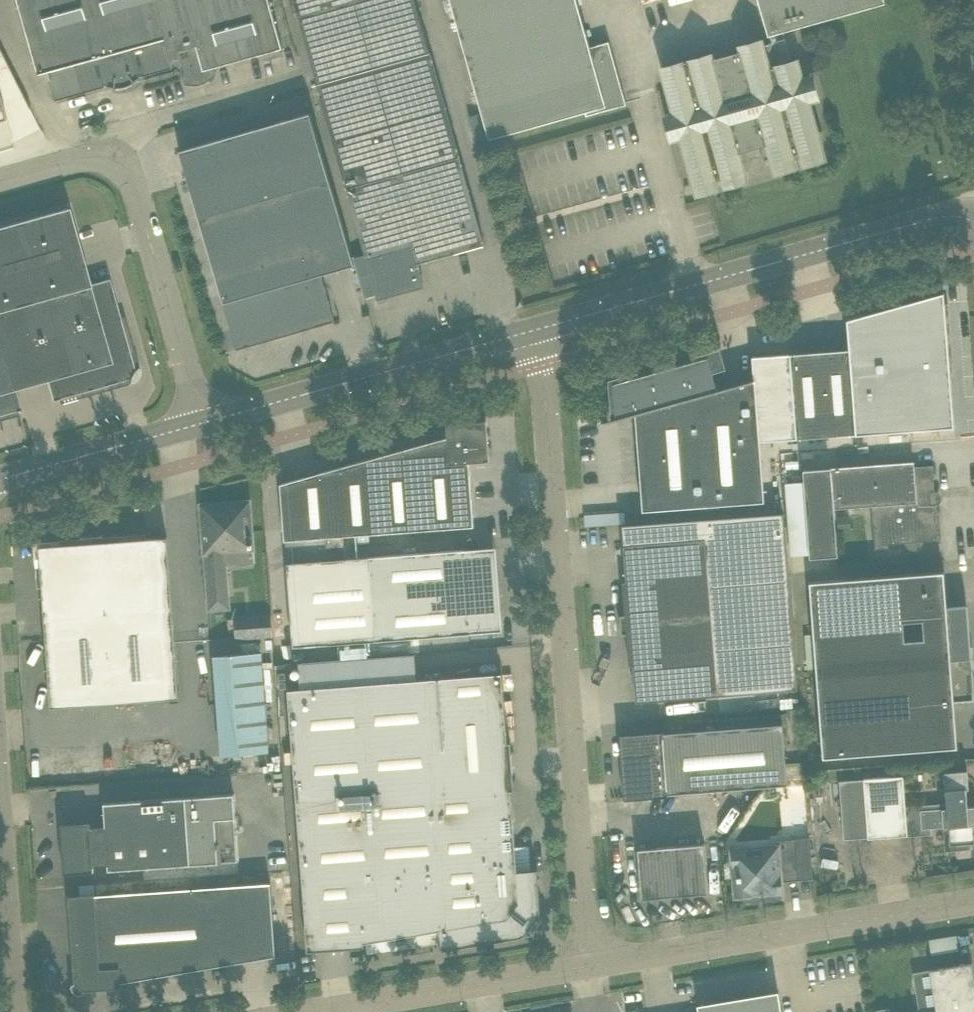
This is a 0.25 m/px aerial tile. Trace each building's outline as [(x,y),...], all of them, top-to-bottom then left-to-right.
[(33,55),(38,74),(51,71),(53,77),(50,78),(56,99),(106,85),(105,84),(106,83),(110,85),(113,86),(116,86),(116,85),(123,84),(127,83),(133,80),(134,81),(137,79),(139,77),(141,73),(142,74),(143,75),(173,66),(172,64),(179,62),(185,82),(184,82),(184,83),(186,84),(189,84),(191,85),(193,85),(196,85),(198,84),(200,84),(203,83),(205,82),(207,81),(209,80),(211,78),(212,77),(214,75),(213,74),(211,68),(282,48),(277,28),(269,0),(18,0),(33,55)] [(298,16),(354,0),(294,0),(298,16)] [(484,119),(489,138),(585,111),(587,111),(576,72),(595,67),(595,65),(614,60),(609,41),(589,46),(576,0),(450,0),(484,119)] [(768,36),(783,31),(885,2),(884,0),(758,0),(768,36)] [(816,130),(807,97),(814,95),(810,81),(803,83),(796,60),(792,61),(786,39),(763,45),(760,38),(737,45),(739,51),(714,58),(712,52),(658,67),(671,113),(667,114),(673,134),(680,133),(695,187),(743,173),(738,152),(746,150),(749,159),(762,155),(759,146),(767,144),(773,164),(775,164),(774,163),(804,155),(807,154),(810,152),(811,150),(814,148),(815,144),(816,143),(817,141),(817,139),(817,138),(817,136),(817,134),(817,132),(816,130)] [(418,263),(484,244),(429,51),(317,83),(366,257),(365,257),(377,299),(424,286),(421,275),(418,263)] [(310,112),(179,150),(237,349),(334,320),(320,273),(354,264),(310,112)] [(0,226),(0,338),(15,390),(47,381),(52,400),(123,380),(133,363),(109,278),(90,284),(68,207),(0,226)] [(791,354),(790,354),(797,438),(954,426),(950,380),(951,380),(944,292),(862,314),(862,315),(847,319),(849,349),(791,354)] [(21,409),(15,390),(0,338),(0,415),(21,409)] [(708,357),(613,383),(615,410),(616,418),(620,416),(620,418),(635,414),(643,510),(764,501),(760,441),(797,438),(790,354),(790,353),(752,356),(754,379),(717,389),(708,357)] [(469,461),(489,460),(486,420),(446,423),(447,436),(280,483),(284,540),(326,537),(344,535),(474,526),(469,461)] [(831,468),(803,470),(810,557),(818,557),(838,555),(834,508),(877,505),(879,531),(873,531),(875,548),(888,548),(888,544),(906,542),(906,543),(906,544),(906,545),(907,546),(907,547),(908,547),(908,548),(909,548),(910,548),(910,549),(911,549),(912,549),(913,549),(914,549),(915,549),(916,549),(917,549),(918,549),(918,548),(919,548),(919,547),(920,547),(921,546),(921,545),(921,544),(922,544),(922,543),(922,542),(922,541),(938,540),(935,504),(931,504),(930,491),(934,491),(933,465),(914,466),(913,461),(831,468)] [(228,565),(254,563),(250,500),(201,504),(209,611),(231,609),(228,565)] [(625,613),(619,614),(621,633),(627,633),(629,664),(633,664),(636,701),(656,699),(718,694),(717,675),(725,675),(735,656),(794,651),(783,511),(622,524),(626,582),(622,582),(625,613)] [(836,516),(837,531),(851,530),(850,516),(836,516)] [(344,535),(326,537),(328,560),(345,559),(344,535)] [(39,546),(51,706),(178,697),(167,537),(39,546)] [(470,630),(500,628),(497,586),(468,588),(464,549),(345,559),(328,560),(287,564),(293,646),(471,632),(470,630)] [(957,747),(957,743),(956,743),(953,701),(973,699),(970,655),(967,605),(945,607),(943,575),(944,575),(944,571),(810,581),(816,666),(823,757),(957,747)] [(259,614),(238,615),(239,645),(260,645),(259,614)] [(213,630),(219,635),(227,626),(220,620),(213,630)] [(214,655),(221,755),(269,751),(261,651),(214,655)] [(288,689),(307,951),(364,946),(364,942),(389,937),(391,950),(408,947),(406,935),(439,929),(443,949),(517,936),(521,935),(525,933),(538,916),(540,912),(540,908),(537,869),(517,870),(511,789),(514,789),(510,742),(507,742),(502,673),(288,689)] [(799,709),(790,709),(790,720),(800,719),(799,709)] [(620,736),(620,737),(622,737),(627,797),(668,793),(668,792),(787,783),(782,723),(620,736)] [(920,810),(922,828),(948,826),(949,845),(973,844),(973,826),(973,824),(973,806),(968,806),(966,789),(969,789),(967,770),(944,772),(946,805),(941,806),(941,808),(920,809),(920,810)] [(863,778),(868,837),(908,834),(903,775),(863,778)] [(239,861),(234,793),(103,802),(105,826),(91,827),(90,822),(60,824),(64,873),(94,871),(93,866),(108,865),(108,870),(239,861)] [(752,848),(731,849),(732,860),(735,897),(782,893),(781,881),(781,873),(798,872),(795,839),(777,841),(777,846),(752,848)] [(704,843),(638,848),(642,898),(708,892),(704,843)] [(521,868),(531,867),(530,844),(520,845),(521,868)] [(229,875),(229,882),(271,880),(271,873),(229,875)] [(69,895),(75,981),(85,990),(121,987),(121,982),(276,955),(270,881),(69,895)] [(937,938),(929,939),(931,954),(945,951),(943,937),(937,938)] [(973,993),(973,974),(972,962),(964,963),(964,962),(960,963),(960,964),(929,969),(936,1011),(973,1011),(973,999),(973,993)] [(777,1007),(776,1004),(775,1002),(774,1000),(772,999),(770,998),(769,997),(766,997),(763,997),(761,998),(759,999),(757,1000),(756,1002),(754,1004),(753,1008),(753,1011),(741,1009),(739,1001),(712,1005),(703,1004),(702,999),(701,999),(703,1011),(778,1011),(777,1007)]
